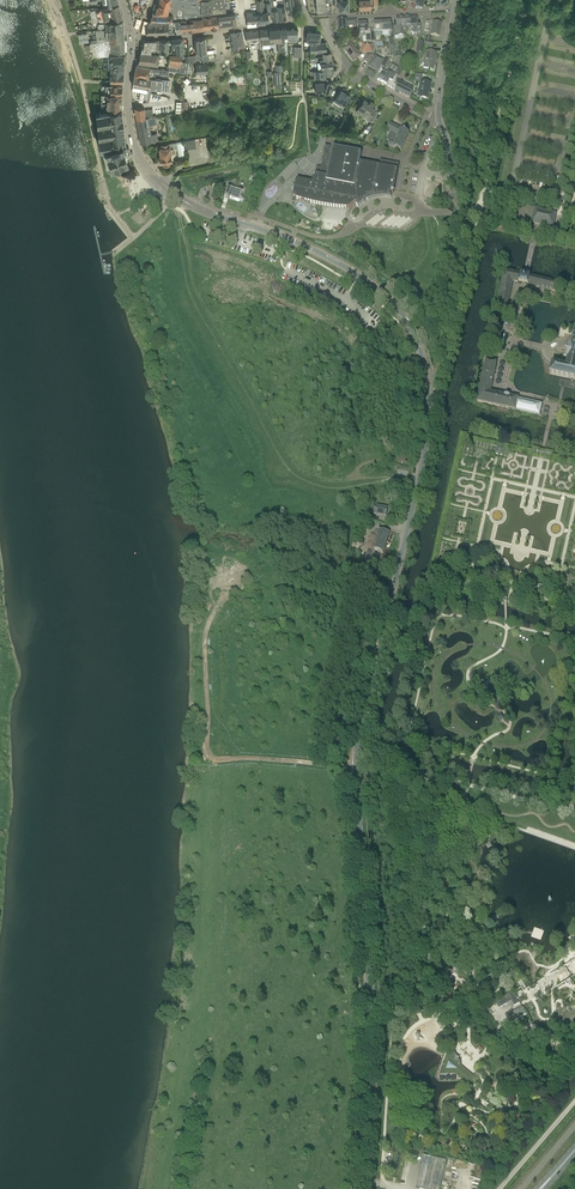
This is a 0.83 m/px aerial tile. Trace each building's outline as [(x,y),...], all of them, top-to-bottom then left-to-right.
[(225,0),(159,0),(155,12),(168,13),(172,13),(172,19),(174,19),(180,19),(193,18),(203,17),(203,14),(226,11),(226,5),(225,6),(225,0)] [(258,11),(258,13),(258,14),(259,21),(259,22),(269,21),(268,11),(264,12),(263,0),(256,0),(258,11)] [(277,5),(274,5),(273,0),(270,0),(272,10),(272,15),(272,20),(279,20),(277,5)] [(278,5),(277,5),(279,20),(280,20),(280,19),(286,18),(285,10),(288,10),(286,0),(277,0),(278,5)] [(294,0),(286,0),(288,10),(289,13),(296,12),(294,0)] [(331,4),(330,4),(329,0),(316,0),(317,11),(332,10),(331,4)] [(339,3),(339,9),(349,9),(348,0),(339,0),(339,3)] [(359,2),(360,8),(371,8),(370,4),(374,4),(378,4),(378,0),(359,0),(359,2)] [(423,3),(423,0),(415,0),(414,9),(422,9),(423,3)] [(95,7),(97,17),(98,21),(99,22),(101,22),(102,22),(102,21),(104,21),(123,18),(122,18),(121,15),(122,15),(121,10),(120,10),(119,9),(117,4),(109,5),(104,6),(95,7)] [(520,9),(519,12),(521,15),(524,16),(527,14),(528,11),(526,8),(523,7),(520,9)] [(246,12),(247,16),(247,22),(259,21),(258,14),(253,14),(252,11),(246,12)] [(168,13),(155,12),(153,12),(150,21),(171,20),(172,19),(172,13),(168,13)] [(237,25),(236,13),(218,15),(220,27),(231,25),(231,26),(233,26),(233,24),(236,24),(236,25),(237,25)] [(220,27),(218,15),(203,17),(204,29),(220,27)] [(204,29),(203,17),(193,18),(194,30),(204,29)] [(416,17),(404,18),(405,26),(405,30),(411,29),(411,32),(413,34),(416,34),(416,37),(421,36),(420,26),(416,27),(416,23),(416,17)] [(101,22),(102,26),(105,25),(106,29),(108,29),(123,26),(123,18),(104,21),(102,21),(102,22),(101,22)] [(180,19),(181,31),(194,30),(193,18),(180,19)] [(396,18),(397,36),(404,36),(403,30),(405,30),(405,26),(404,18),(396,18)] [(174,19),(172,19),(171,20),(172,32),(181,31),(180,19),(174,19)] [(172,32),(171,20),(150,21),(149,21),(146,33),(168,32),(172,32)] [(337,32),(343,31),(347,31),(347,27),(356,26),(356,20),(336,21),(337,32)] [(390,32),(390,26),(390,22),(382,23),(382,32),(390,32)] [(433,22),(431,35),(439,36),(441,23),(433,22)] [(370,42),(370,30),(366,30),(366,23),(357,24),(358,34),(365,33),(365,37),(366,42),(370,42)] [(375,36),(375,33),(382,32),(382,23),(373,23),(374,30),(370,30),(370,42),(374,42),(374,36),(375,36)] [(102,29),(96,29),(97,41),(124,39),(123,26),(108,29),(106,29),(102,29)] [(295,40),(298,40),(297,26),(287,27),(287,36),(289,36),(289,40),(293,40),(293,41),(295,41),(295,40)] [(282,47),(282,44),(280,27),(269,28),(270,38),(271,38),(271,43),(278,42),(278,51),(282,51),(282,47)] [(269,28),(260,29),(260,39),(262,38),(262,44),(270,44),(270,43),(271,43),(271,38),(270,38),(269,28)] [(259,29),(246,31),(247,41),(248,41),(248,42),(250,42),(250,41),(260,40),(259,29)] [(315,51),(318,51),(317,42),(320,42),(321,32),(320,31),(308,30),(307,33),(307,36),(307,41),(311,41),(310,52),(315,51)] [(77,42),(87,42),(87,32),(77,32),(77,42)] [(233,52),(236,52),(239,51),(239,49),(238,47),(236,32),(230,33),(233,52)] [(205,36),(195,37),(196,52),(197,52),(197,55),(189,55),(189,62),(191,62),(195,62),(198,62),(198,55),(205,55),(205,52),(207,52),(205,36)] [(176,47),(177,55),(182,55),(182,57),(183,57),(184,57),(183,38),(172,39),(172,41),(171,41),(172,47),(176,47)] [(97,41),(91,42),(91,43),(90,43),(90,44),(90,49),(90,50),(92,50),(92,56),(111,55),(112,55),(112,54),(112,51),(124,51),(124,50),(124,48),(124,46),(124,44),(124,43),(124,40),(124,39),(97,41)] [(172,41),(172,39),(160,40),(161,49),(165,49),(165,54),(169,55),(170,54),(172,55),(172,54),(172,51),(169,51),(169,41),(171,41),(172,41)] [(389,44),(382,44),(383,47),(389,47),(389,46),(393,46),(393,39),(388,39),(389,44)] [(145,40),(144,41),(143,51),(160,53),(161,49),(160,40),(145,40)] [(318,51),(321,51),(327,50),(326,41),(320,42),(317,42),(318,51)] [(423,53),(424,46),(425,42),(418,41),(416,52),(423,53)] [(353,62),(357,58),(361,56),(351,43),(343,49),(353,62)] [(361,43),(361,53),(362,53),(362,55),(366,55),(366,53),(373,53),(373,44),(361,43)] [(294,56),(296,56),(302,56),(302,46),(296,46),(294,46),(294,56)] [(331,51),(325,52),(322,52),(323,56),(310,58),(311,62),(321,61),(324,61),(332,60),(331,51)] [(426,51),(423,68),(433,70),(436,53),(426,51)] [(140,52),(138,62),(148,63),(151,53),(140,52)] [(192,66),(196,66),(196,73),(208,72),(207,52),(205,52),(205,55),(198,55),(198,62),(195,62),(191,62),(192,66)] [(158,65),(159,54),(151,53),(148,63),(158,65)] [(124,65),(124,62),(125,54),(112,54),(112,55),(111,55),(111,68),(124,69),(124,65)] [(168,66),(169,66),(169,65),(181,66),(181,62),(182,63),(182,61),(183,61),(183,57),(182,57),(182,55),(177,55),(172,54),(172,55),(170,54),(169,55),(168,66)] [(368,64),(371,58),(373,55),(367,55),(366,56),(363,61),(368,64)] [(384,61),(374,56),(368,66),(378,71),(381,65),(384,67),(388,60),(385,59),(384,61)] [(315,78),(320,78),(326,77),(325,72),(332,72),(331,65),(333,65),(332,60),(324,61),(321,61),(321,66),(322,66),(323,69),(310,71),(311,74),(314,74),(315,78)] [(398,68),(388,63),(377,80),(391,88),(394,83),(396,75),(398,68)] [(148,78),(151,78),(151,77),(152,74),(155,74),(168,75),(169,70),(183,72),(184,67),(181,66),(169,65),(169,66),(169,70),(154,68),(154,69),(151,69),(151,67),(142,66),(137,65),(137,64),(134,75),(148,78)] [(111,68),(110,70),(110,74),(110,80),(123,81),(124,69),(111,68)] [(134,75),(132,84),(152,89),(152,87),(161,89),(169,90),(170,79),(162,79),(162,81),(151,78),(148,78),(134,75)] [(316,91),(323,91),(330,93),(333,82),(327,80),(327,81),(315,82),(316,91)] [(410,98),(411,92),(412,87),(396,80),(394,91),(410,98)] [(431,83),(420,81),(418,97),(427,98),(429,88),(430,88),(431,83)] [(105,84),(105,88),(110,88),(110,93),(121,93),(122,86),(121,84),(105,84)] [(341,89),(334,100),(344,106),(351,95),(341,89)] [(121,101),(121,93),(110,93),(101,93),(101,101),(121,101)] [(364,98),(357,110),(370,118),(374,110),(375,109),(372,106),(374,103),(374,102),(373,104),(364,98)] [(111,110),(121,109),(121,101),(101,101),(101,111),(106,110),(111,110)] [(144,107),(135,106),(137,118),(153,115),(153,108),(144,109),(144,107)] [(111,110),(106,110),(101,111),(96,111),(98,134),(124,131),(123,125),(124,125),(123,117),(122,117),(121,109),(111,110)] [(141,143),(158,140),(157,132),(151,133),(150,125),(157,123),(156,115),(153,116),(153,115),(137,118),(141,143)] [(394,147),(402,150),(409,133),(401,130),(402,129),(390,123),(385,131),(390,134),(388,137),(387,141),(389,141),(388,145),(394,147)] [(98,134),(99,140),(100,148),(101,148),(126,145),(124,131),(98,134)] [(195,138),(186,139),(187,148),(196,147),(195,138)] [(164,165),(171,164),(171,161),(172,161),(171,154),(174,154),(173,149),(171,149),(171,146),(172,146),(172,143),(161,144),(161,148),(160,148),(161,153),(159,153),(160,157),(159,157),(160,162),(163,161),(164,165)] [(107,170),(117,167),(121,165),(125,164),(124,160),(130,159),(131,159),(129,146),(126,147),(126,145),(101,148),(107,170)] [(322,205),(326,206),(327,206),(335,207),(336,207),(344,208),(345,208),(348,208),(349,208),(355,203),(355,202),(357,204),(363,200),(366,199),(366,198),(373,196),(381,195),(390,195),(391,193),(392,193),(394,194),(394,191),(394,190),(398,168),(399,167),(399,164),(391,163),(390,162),(380,160),(379,166),(360,162),(362,153),(334,148),(325,146),(321,168),(317,167),(316,172),(320,172),(320,175),(316,174),(316,173),(315,179),(316,179),(315,184),(296,180),(295,188),(295,189),(293,197),(301,200),(302,201),(302,200),(310,202),(310,203),(311,203),(312,203),(318,204),(319,205),(322,205)] [(239,202),(239,201),(243,202),(244,199),(240,197),(241,197),(242,193),(235,190),(227,188),(226,192),(222,191),(220,196),(224,197),(224,198),(228,199),(229,200),(229,199),(239,202)] [(556,214),(534,209),(531,223),(553,228),(556,214)] [(265,278),(268,270),(242,262),(239,270),(265,278)] [(528,276),(526,275),(523,275),(505,271),(497,311),(506,313),(512,283),(521,284),(523,285),(525,285),(554,292),(557,283),(528,276)] [(552,364),(549,374),(570,379),(574,380),(574,329),(571,347),(570,346),(569,350),(568,349),(566,349),(565,355),(566,355),(568,356),(567,359),(568,359),(566,367),(552,364)] [(542,404),(517,398),(490,392),(496,363),(486,360),(477,402),(540,415),(542,404)] [(388,508),(368,505),(367,513),(386,516),(388,508)] [(376,544),(374,550),(383,553),(386,542),(389,533),(388,532),(387,532),(386,532),(379,530),(377,536),(378,537),(376,536),(374,543),(376,544)] [(509,994),(508,995),(507,995),(495,1002),(499,1009),(511,1001),(514,1006),(519,1003),(515,995),(512,992),(509,994)] [(512,1022),(527,1012),(523,1006),(508,1016),(512,1022)] [(455,1054),(454,1056),(451,1053),(447,1055),(446,1054),(439,1075),(455,1075),(458,1077),(465,1069),(461,1066),(461,1061),(458,1059),(459,1057),(455,1054)] [(464,1082),(469,1086),(476,1078),(471,1074),(464,1082)] [(423,1155),(416,1188),(420,1188),(439,1188),(446,1160),(423,1155)]
